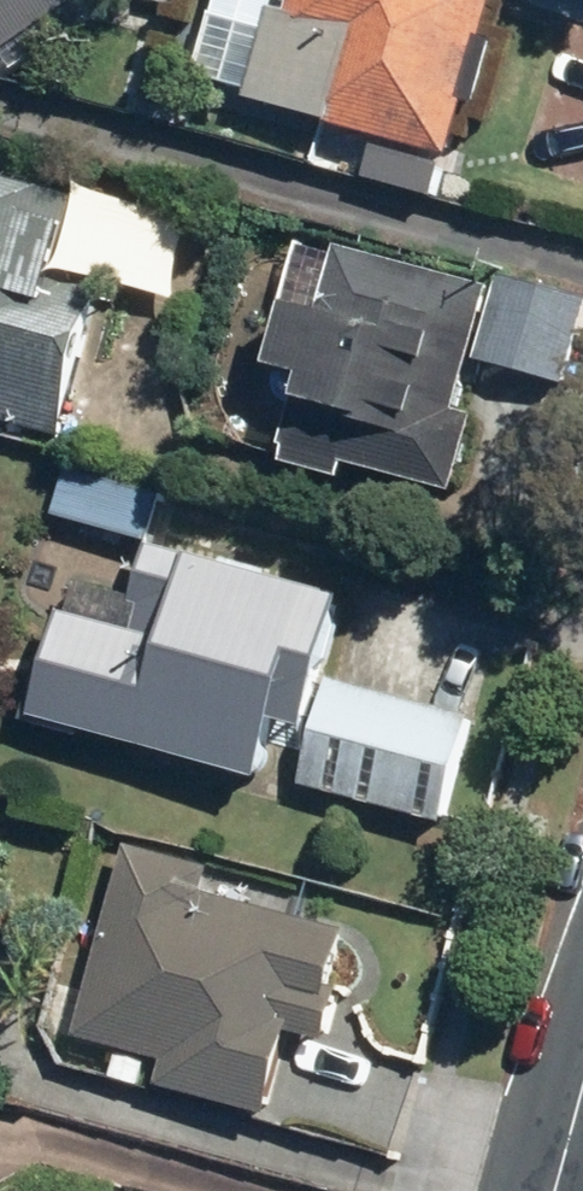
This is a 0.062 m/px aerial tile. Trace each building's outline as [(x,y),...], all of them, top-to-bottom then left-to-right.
[(71,0),(0,0),(0,46),(71,0)] [(452,162),(495,0),(288,0),(279,32),(324,44),(303,123),(452,162)] [(62,439),(103,295),(65,284),(88,202),(0,177),(0,422),(62,439)] [(475,416),(456,411),(489,288),(332,246),(314,311),(290,305),(273,367),(311,377),(287,465),(335,478),(340,459),(455,490),(475,416)] [(476,359),(560,382),(581,304),(497,281),(476,359)] [(42,515),(143,542),(154,498),(54,471),(42,515)] [(30,717),(264,779),(279,722),(308,730),(345,596),(144,542),(128,603),(137,605),(130,630),(59,611),(30,717)] [(299,783),(439,820),(466,717),(326,680),(299,783)] [(67,1036),(159,1061),(153,1082),(264,1112),(286,1028),(325,1038),(336,998),(323,995),(340,929),(197,891),(204,865),(119,842),(67,1036)]
